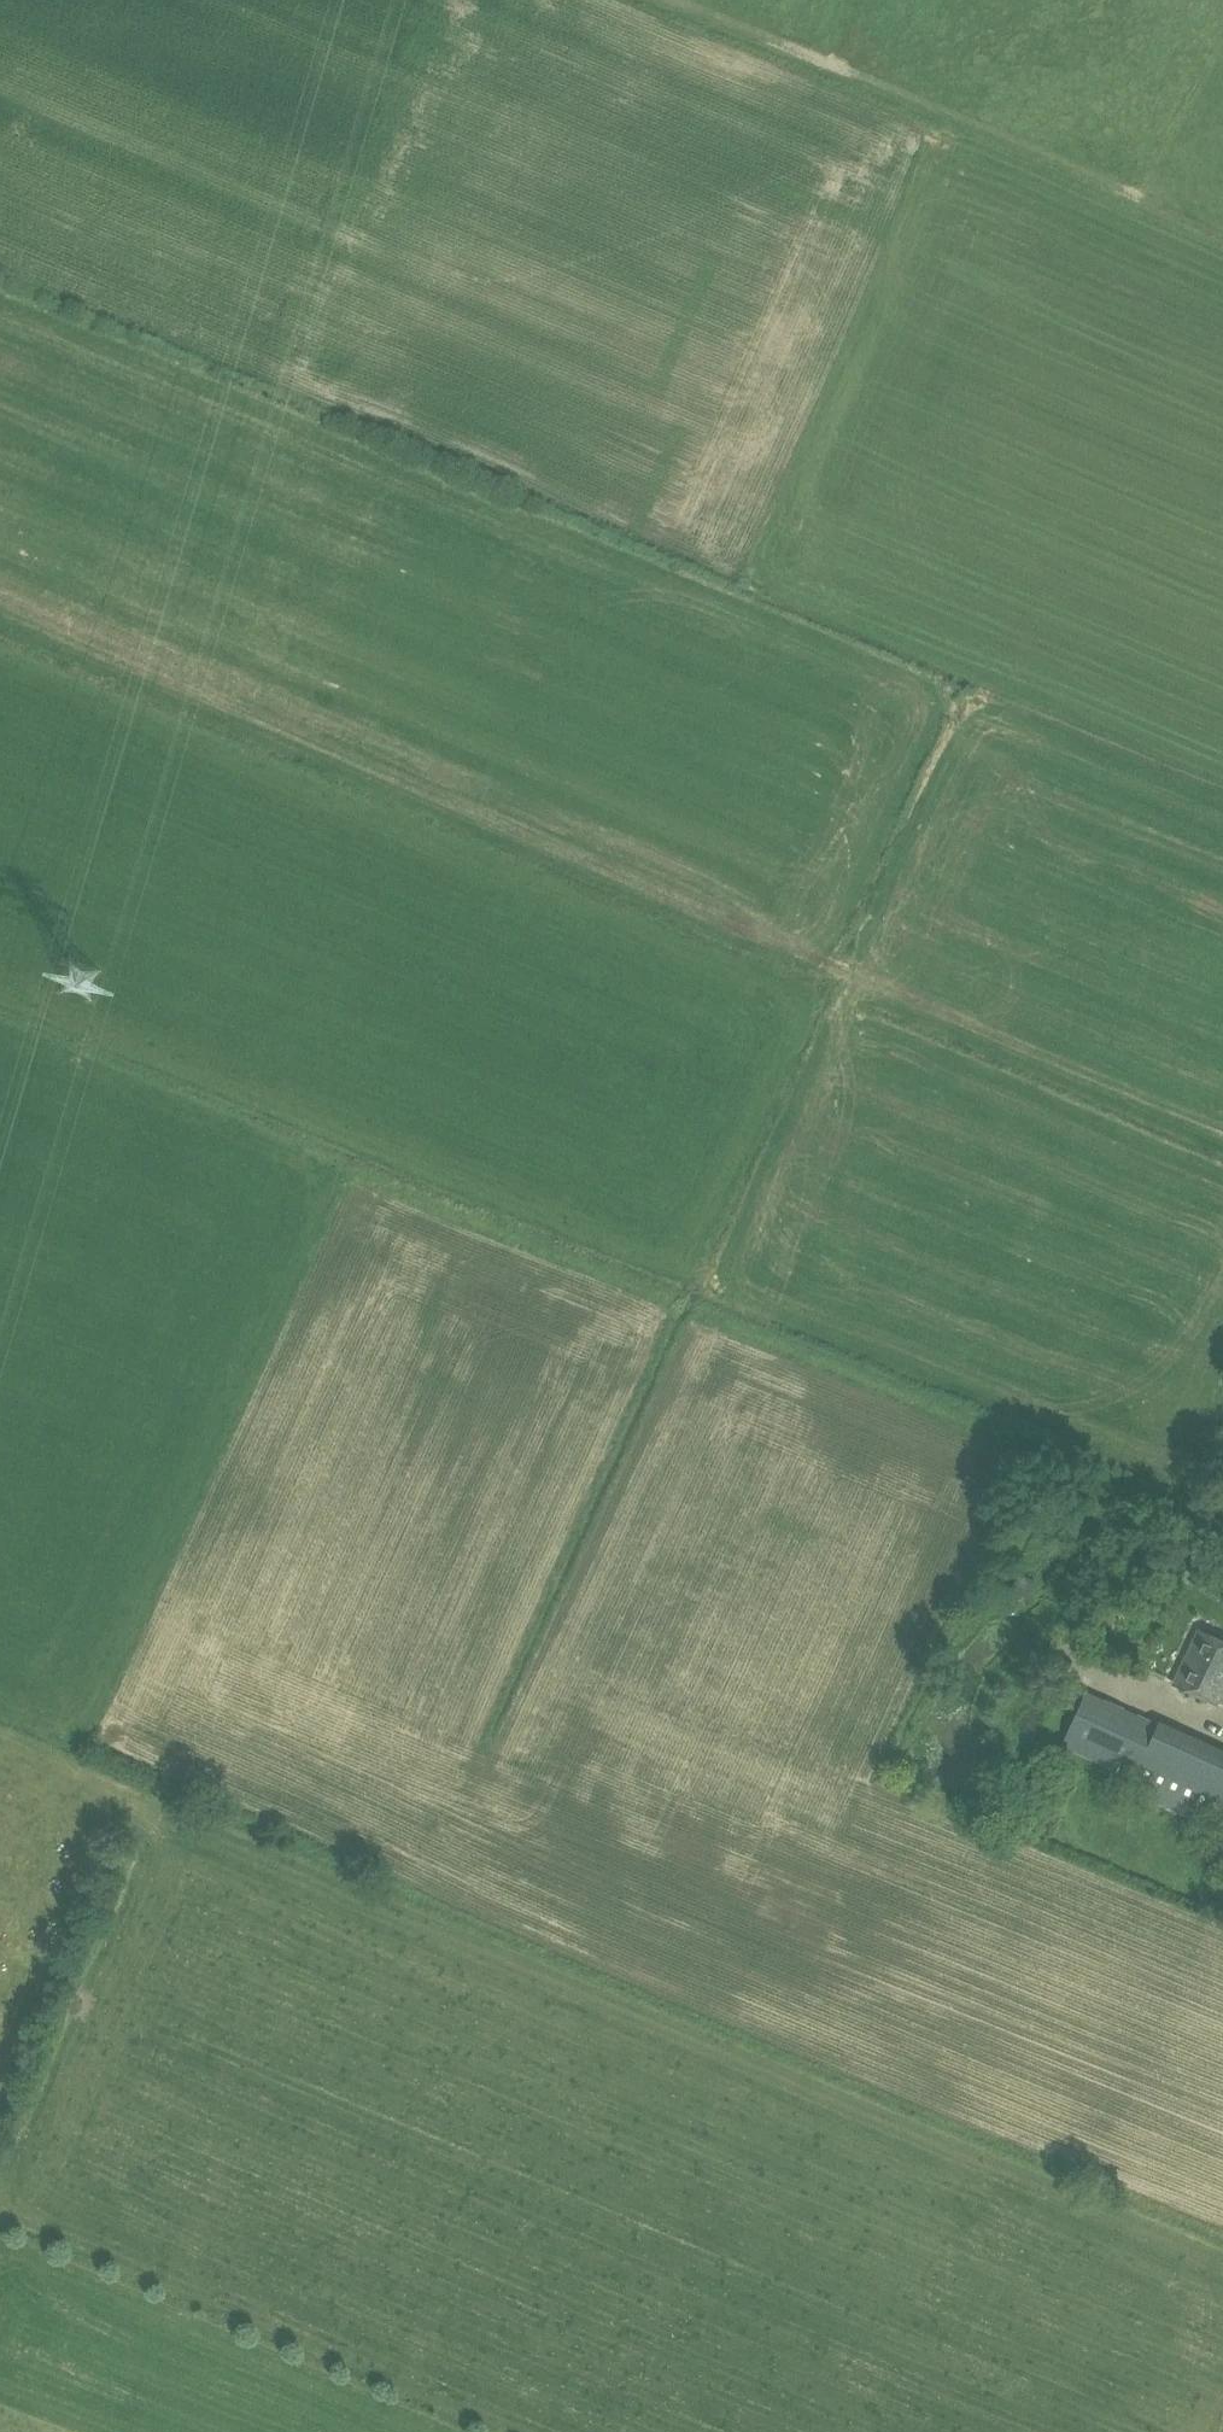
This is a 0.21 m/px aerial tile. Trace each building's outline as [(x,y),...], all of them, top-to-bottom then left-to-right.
[(1216,1704),(1222,1689),(1222,1639),(1198,1628),(1173,1684),(1216,1704)] [(1217,1830),(1222,1816),(1222,1749),(1160,1720),(1158,1723),(1087,1690),(1061,1745),(1117,1771),(1121,1763),(1136,1770),(1127,1789),(1217,1830)]
